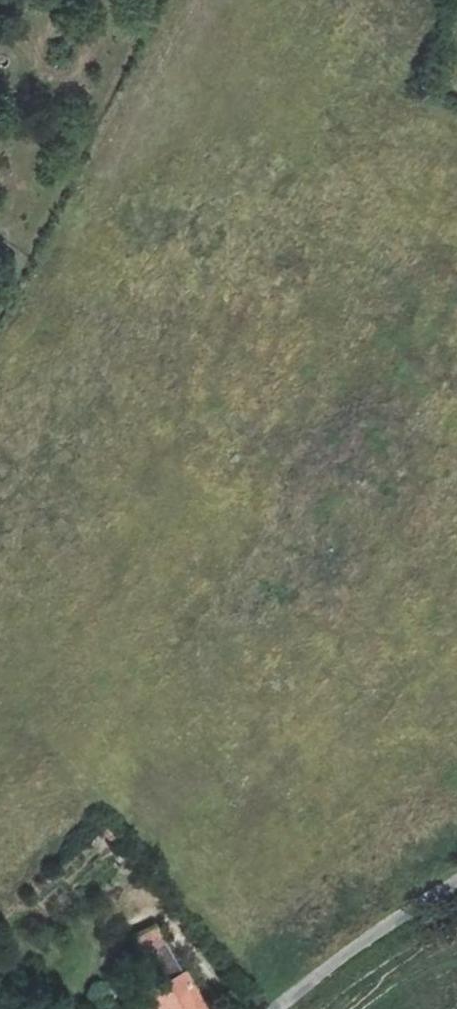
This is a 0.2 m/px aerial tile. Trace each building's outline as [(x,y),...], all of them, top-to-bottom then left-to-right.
[(153,994),(161,1008),(205,1008),(195,985),(190,986),(185,976),(153,994)]
